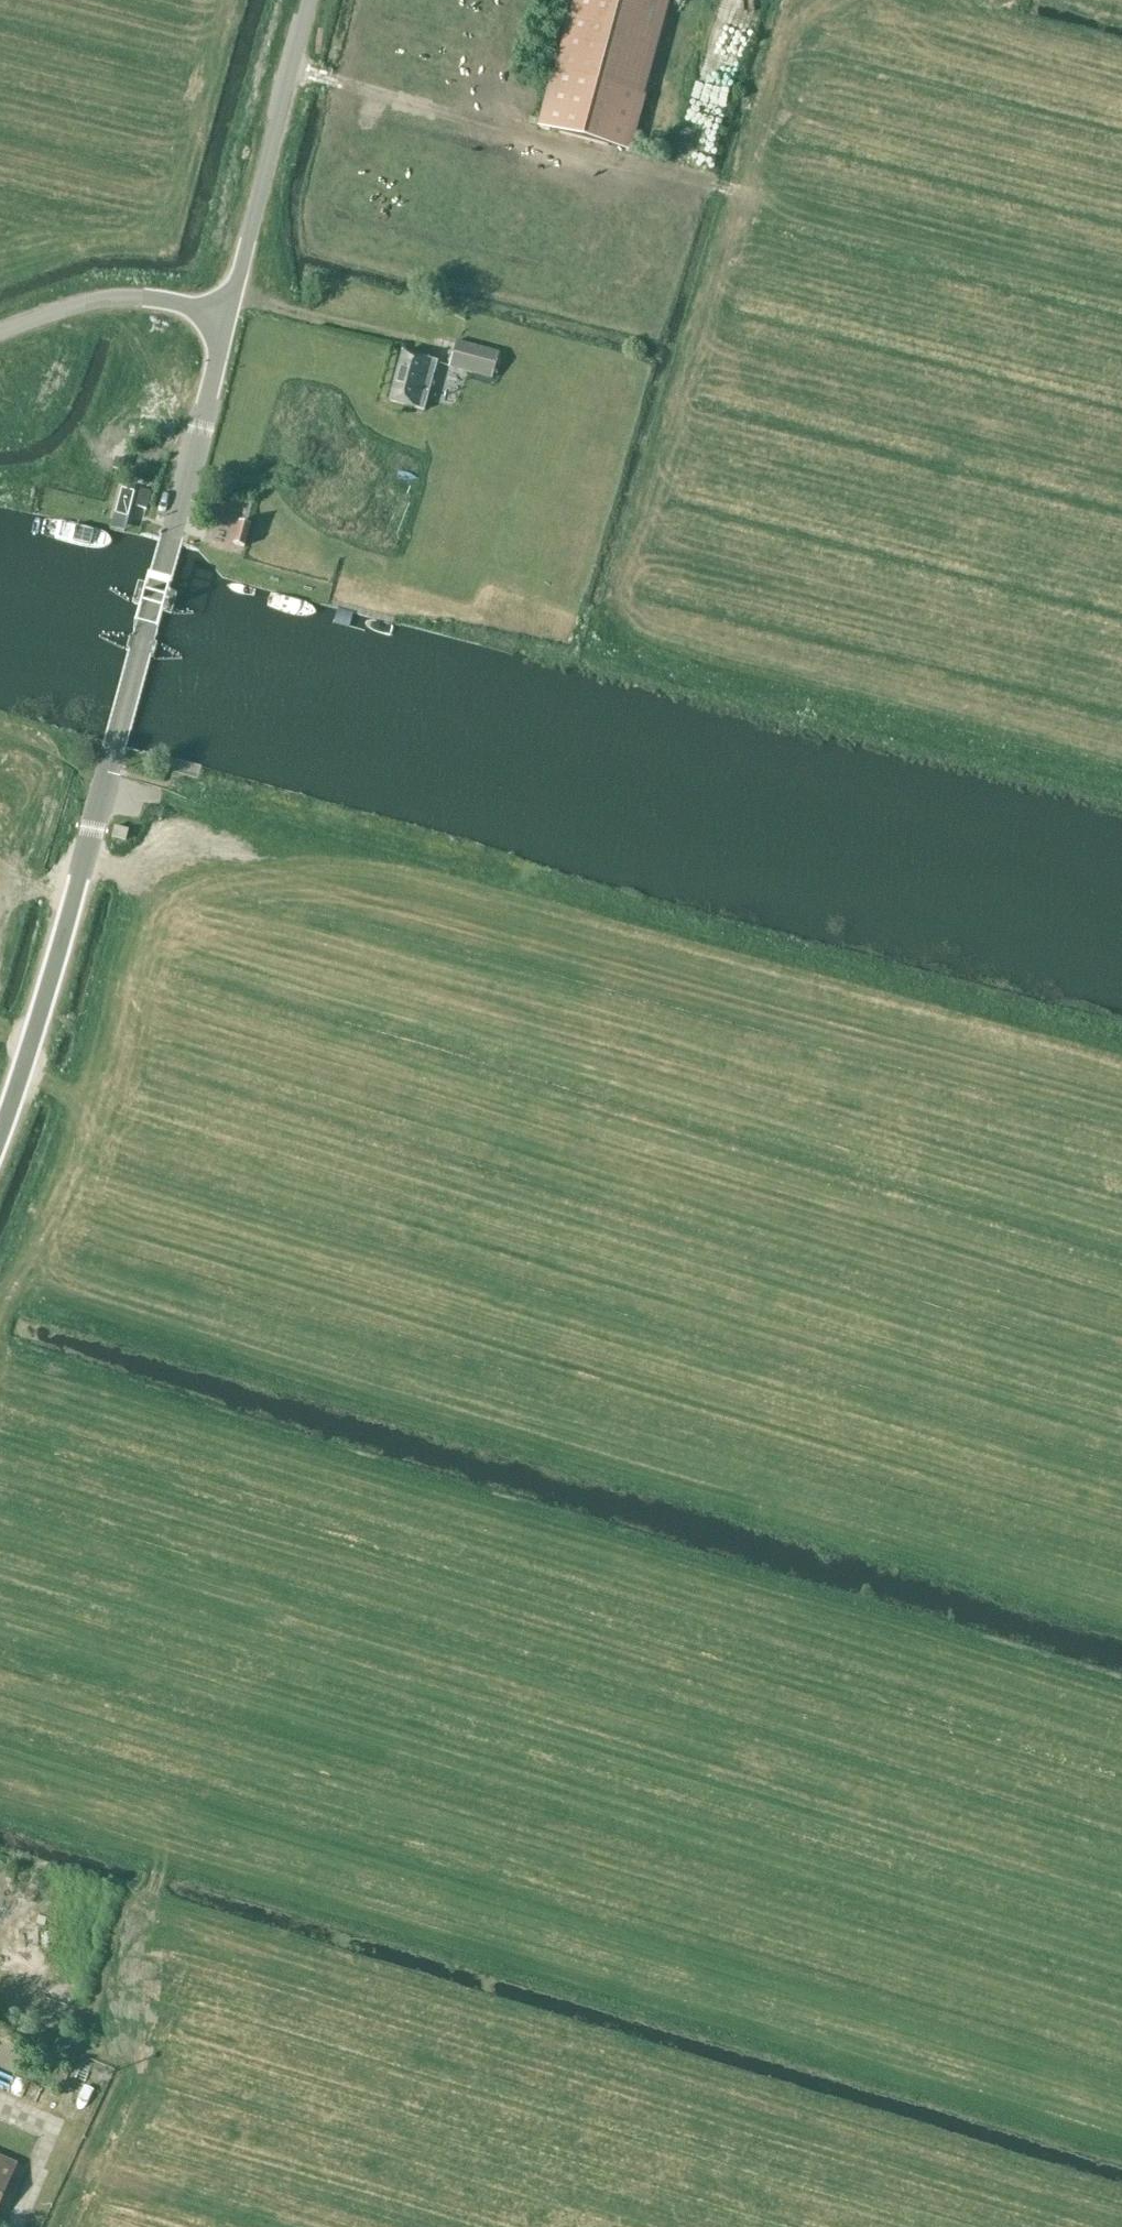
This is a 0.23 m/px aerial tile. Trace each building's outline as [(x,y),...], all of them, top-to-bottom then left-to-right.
[(538,128),(627,152),(668,0),(572,0),(538,128)] [(485,330),(480,348),(455,341),(448,367),(491,379),(498,353),(503,334),(485,330)] [(455,430),(469,379),(435,370),(437,361),(402,352),(388,401),(423,411),(426,402),(447,408),(442,426),(455,430)] [(120,470),(123,461),(115,459),(113,468),(120,470)] [(133,493),(120,490),(113,515),(125,519),(133,493)] [(151,493),(140,490),(135,507),(146,510),(151,493)] [(243,547),(249,524),(239,521),(233,544),(243,547)] [(177,592),(137,581),(130,603),(171,614),(177,592)] [(156,642),(129,635),(124,650),(152,658),(156,642)] [(128,830),(114,826),(111,838),(125,841),(128,830)] [(15,2162),(0,2155),(0,2197),(15,2162)]
